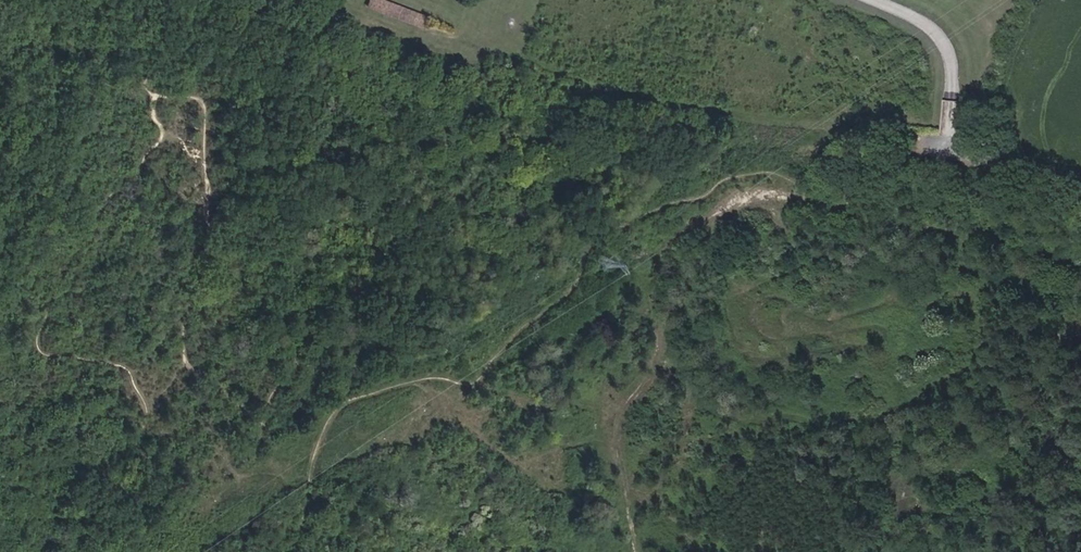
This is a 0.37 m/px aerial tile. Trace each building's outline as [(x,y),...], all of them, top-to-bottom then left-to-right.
[(366,8),(417,24),(421,10),(386,0),(368,0),(366,8)]
